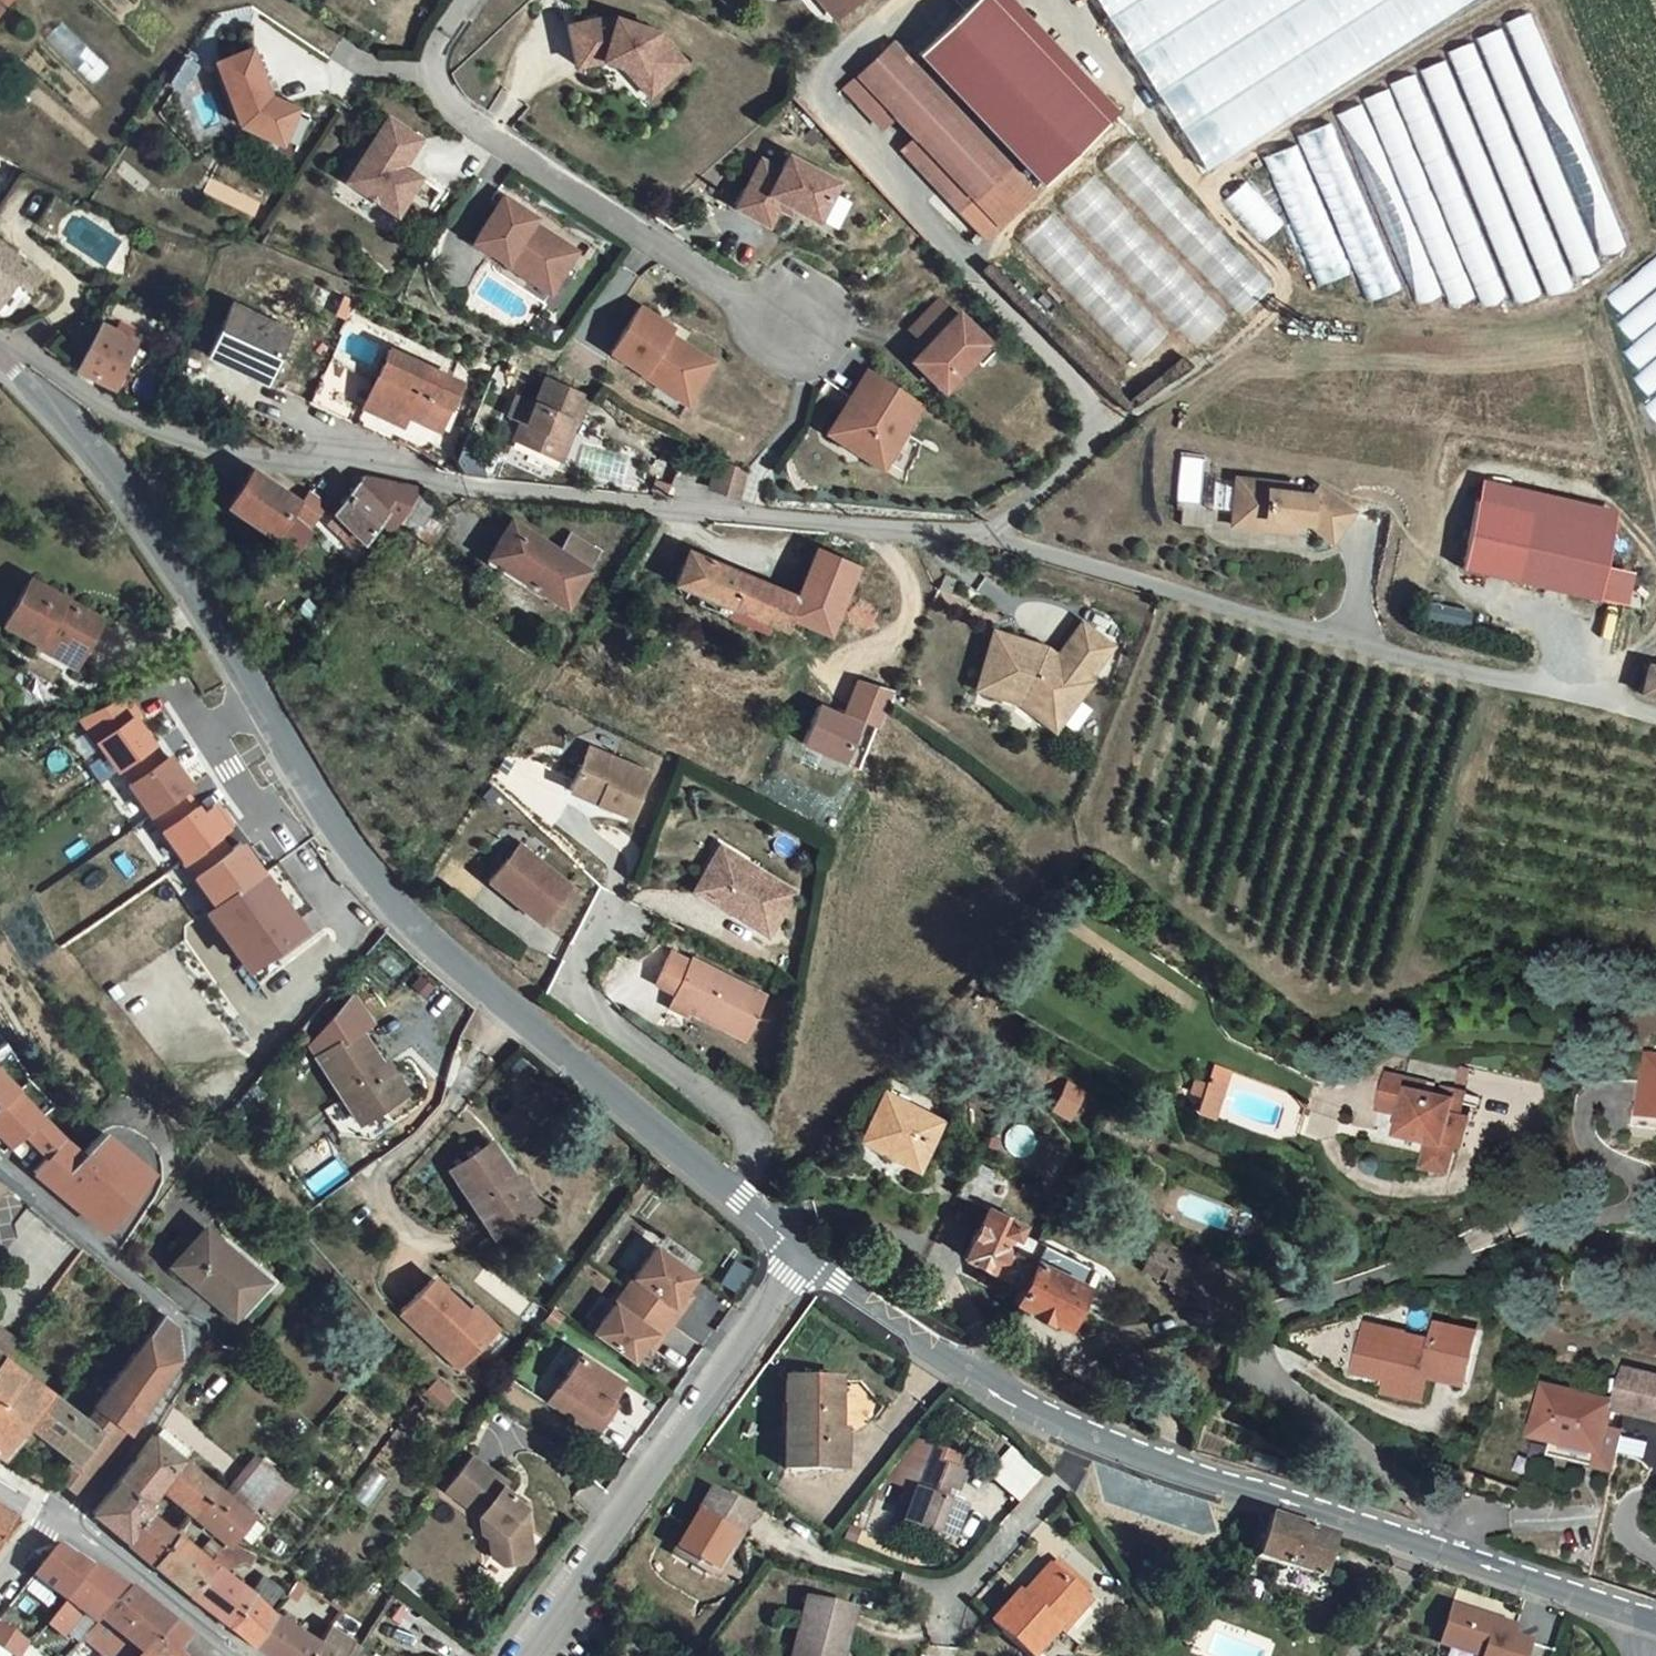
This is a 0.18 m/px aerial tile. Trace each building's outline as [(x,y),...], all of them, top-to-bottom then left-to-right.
[(860,0),(817,0),(836,21),(860,0)] [(915,62),(1040,185),(1103,122),(978,0),(975,0),(915,62)] [(1103,122),(1115,109),(1003,0),(978,0),(1103,122)] [(1205,171),(1474,0),(1095,0),(1205,171)] [(1531,12),(1505,23),(1601,256),(1626,245),(1531,12)] [(605,17),(569,25),(577,65),(603,60),(623,67),(649,96),(658,88),(686,63),(658,32),(616,18),(615,21),(605,17)] [(62,23),(47,38),(92,82),(107,67),(62,23)] [(1502,29),(1478,39),(1576,275),(1600,265),(1502,29)] [(1474,42),(1448,52),(1549,295),(1575,285),(1474,42)] [(889,49),(855,85),(897,125),(919,146),(1004,227),(1039,191),(889,49)] [(256,50),(221,66),(244,125),(286,144),(301,110),(275,102),(256,50)] [(1445,61),(1421,71),(1518,302),(1543,292),(1445,61)] [(1417,73),(1390,84),(1484,309),(1511,297),(1417,73)] [(855,85),(843,97),(885,137),(897,125),(855,85)] [(1388,89),(1363,99),(1451,307),(1476,297),(1388,89)] [(1361,104),(1337,115),(1418,305),(1443,294),(1361,104)] [(348,183),(398,216),(422,179),(405,168),(423,141),(390,119),(348,183)] [(1332,121),(1297,137),(1370,303),(1405,288),(1332,121)] [(1273,285),(1134,141),(1104,169),(1243,314),(1273,285)] [(1297,143),(1262,158),(1317,287),(1353,272),(1297,143)] [(919,146),(907,158),(993,239),(1004,227),(919,146)] [(756,175),(738,208),(770,225),(780,207),(793,214),(796,208),(819,220),(840,182),(791,157),(783,172),(764,161),(756,175)] [(1096,171),(1062,203),(1198,345),(1232,312),(1096,171)] [(1245,181),(1223,201),(1262,244),(1284,224),(1245,181)] [(505,196),(475,242),(523,273),(552,293),(557,284),(579,252),(549,232),(544,234),(533,226),(538,218),(505,196)] [(1054,210),(1023,239),(1138,361),(1169,331),(1054,210)] [(12,311),(40,272),(0,242),(0,313),(12,311)] [(1607,297),(1622,315),(1655,287),(1655,256),(1607,297)] [(1617,323),(1633,342),(1655,322),(1655,291),(1617,323)] [(982,365),(992,351),(960,315),(957,319),(943,302),(912,332),(931,347),(914,362),(941,390),(975,357),(982,365)] [(234,303),(211,353),(264,381),(290,330),(234,303)] [(643,308),(614,353),(661,385),(689,404),(695,396),(716,364),(687,344),(682,345),(671,338),(676,330),(643,308)] [(103,321),(77,368),(111,387),(137,340),(103,321)] [(1623,352),(1639,371),(1655,356),(1655,325),(1623,352)] [(311,403),(356,425),(394,445),(395,441),(440,467),(450,445),(437,438),(462,391),(394,354),(377,385),(332,362),(311,403)] [(1633,379),(1648,397),(1655,391),(1655,360),(1633,379)] [(585,390),(545,372),(535,395),(518,386),(508,409),(519,415),(511,435),(556,455),(564,436),(560,433),(567,417),(573,420),(585,390)] [(920,406),(870,372),(828,435),(883,469),(920,406)] [(1646,406),(1655,418),(1655,397),(1646,406)] [(747,468),(722,457),(710,487),(735,498),(747,468)] [(1211,503),(1234,508),(1239,473),(1216,469),(1211,503)] [(251,471),(225,507),(271,536),(295,499),(251,471)] [(1239,473),(1234,508),(1265,512),(1264,522),(1292,526),(1293,516),(1310,519),(1334,534),(1354,504),(1320,483),(1314,492),(1297,490),(1299,481),(1239,473)] [(671,486),(657,480),(654,489),(667,496),(671,486)] [(1486,480),(1481,502),(1617,535),(1622,514),(1486,480)] [(410,486),(361,481),(332,517),(363,543),(383,516),(395,526),(421,490),(423,487),(410,486)] [(306,490),(291,512),(305,523),(321,501),(306,490)] [(434,500),(421,490),(395,526),(388,536),(413,556),(439,520),(427,510),(434,500)] [(1617,535),(1481,502),(1464,570),(1600,604),(1608,570),(1617,535)] [(1232,517),(1264,522),(1265,512),(1234,508),(1232,517)] [(332,517),(324,526),(356,552),(363,543),(332,517)] [(558,553),(511,521),(487,558),(564,609),(588,572),(558,553)] [(568,539),(558,553),(588,572),(597,557),(568,539)] [(690,552),(674,584),(728,608),(724,617),(745,627),(750,616),(753,618),(768,586),(690,552)] [(818,552),(797,599),(788,619),(826,636),(858,568),(818,552)] [(1635,577),(1608,570),(1600,604),(1627,611),(1635,577)] [(11,628),(45,647),(48,641),(84,662),(105,624),(35,585),(11,628)] [(788,619),(797,599),(768,586),(753,618),(771,627),(781,632),(788,619)] [(771,627),(753,618),(750,616),(745,627),(766,637),(771,627)] [(995,632),(982,681),(1022,693),(1060,720),(1089,681),(1087,679),(1113,644),(1081,622),(1056,655),(1044,647),(995,632)] [(79,672),(84,662),(48,641),(45,647),(42,652),(79,672)] [(1640,703),(1655,707),(1655,673),(1649,671),(1640,703)] [(892,692),(857,681),(844,713),(876,727),(892,692)] [(1054,728),(1060,720),(1022,693),(982,681),(979,691),(1018,702),(1054,728)] [(100,779),(154,742),(134,715),(140,712),(128,694),(81,714),(105,749),(87,761),(100,779)] [(859,725),(818,708),(803,745),(844,762),(859,725)] [(130,785),(153,816),(188,790),(193,786),(170,755),(166,758),(157,745),(125,768),(135,781),(130,785)] [(588,750),(571,792),(573,794),(594,802),(632,818),(650,775),(588,750)] [(153,816),(187,864),(223,838),(236,828),(221,806),(206,817),(188,790),(153,816)] [(573,794),(569,804),(589,812),(594,802),(573,794)] [(233,852),(223,838),(187,864),(219,907),(267,873),(245,844),(233,852)] [(717,845),(712,855),(738,870),(744,861),(717,845)] [(520,849),(490,886),(541,928),(571,891),(520,849)] [(712,855),(692,890),(765,932),(790,888),(744,861),(738,870),(712,855)] [(219,907),(212,912),(250,963),(303,924),(267,873),(219,907)] [(671,954),(668,960),(687,970),(690,964),(671,954)] [(655,984),(675,994),(687,970),(668,960),(655,984)] [(675,994),(668,1008),(685,1016),(687,1011),(743,1039),(765,997),(692,961),(690,964),(687,970),(675,994)] [(355,994),(309,1046),(360,1120),(413,1087),(395,1058),(387,1063),(365,1029),(376,1020),(355,994)] [(1473,1073),(1423,1057),(1416,1080),(1399,1074),(1389,1105),(1411,1112),(1407,1128),(1424,1134),(1422,1141),(1435,1145),(1428,1168),(1453,1176),(1461,1149),(1468,1150),(1475,1123),(1468,1120),(1459,1118),(1466,1095),(1473,1073)] [(1220,1062),(1217,1071),(1234,1077),(1238,1067),(1220,1062)] [(1203,1080),(1213,1084),(1217,1071),(1207,1068),(1203,1080)] [(1234,1077),(1217,1071),(1213,1084),(1204,1108),(1222,1114),(1234,1077)] [(14,1090),(0,1077),(0,1104),(14,1090)] [(1079,1088),(1061,1078),(1047,1105),(1065,1115),(1079,1088)] [(939,1119),(883,1091),(860,1139),(892,1155),(896,1148),(920,1160),(939,1119)] [(15,1094),(0,1107),(0,1137),(9,1146),(22,1134),(31,1143),(48,1160),(34,1174),(100,1227),(124,1197),(122,1196),(145,1167),(114,1143),(102,1133),(97,1129),(77,1153),(64,1142),(15,1094)] [(1474,1097),(1466,1095),(1459,1118),(1468,1120),(1474,1097)] [(22,1134),(9,1146),(18,1156),(31,1143),(22,1134)] [(498,1144),(455,1170),(498,1237),(548,1204),(529,1174),(521,1179),(498,1144)] [(1026,1253),(1034,1236),(1012,1226),(1016,1219),(996,1209),(1012,1175),(989,1164),(972,1200),(986,1208),(961,1254),(1019,1283),(1033,1257),(1026,1253)] [(210,1234),(180,1269),(237,1320),(267,1285),(210,1234)] [(1181,1247),(1154,1235),(1143,1262),(1169,1274),(1181,1247)] [(1033,1257),(1019,1283),(1012,1297),(1063,1323),(1091,1262),(1034,1236),(1026,1253),(1033,1257)] [(1241,1274),(1181,1247),(1169,1274),(1229,1301),(1241,1274)] [(651,1249),(622,1293),(669,1325),(678,1310),(672,1306),(681,1292),(691,1276),(651,1249)] [(437,1286),(403,1320),(461,1376),(483,1353),(493,1363),(509,1347),(475,1314),(471,1318),(437,1286)] [(681,1292),(672,1306),(678,1310),(688,1296),(681,1292)] [(622,1293),(592,1336),(633,1363),(643,1348),(652,1335),(659,1339),(669,1325),(622,1293)] [(2,1458),(28,1425),(78,1462),(65,1482),(83,1495),(115,1455),(123,1445),(133,1428),(155,1391),(179,1355),(178,1326),(164,1315),(91,1407),(92,1410),(83,1420),(63,1404),(3,1352),(0,1356),(0,1456),(2,1458)] [(1404,1335),(1368,1328),(1358,1376),(1391,1383),(1389,1395),(1426,1403),(1430,1378),(1465,1385),(1474,1338),(1439,1329),(1436,1346),(1403,1339),(1404,1335)] [(3,1352),(11,1340),(0,1332),(0,1350),(3,1352)] [(652,1335),(643,1348),(649,1353),(659,1339),(652,1335)] [(620,1389),(581,1360),(546,1406),(591,1440),(605,1422),(598,1417),(606,1407),(620,1389)] [(846,1371),(796,1371),(796,1378),(790,1378),(789,1467),(833,1467),(833,1461),(839,1460),(839,1432),(840,1432),(840,1426),(846,1425),(846,1371)] [(1630,1375),(1621,1414),(1655,1421),(1655,1380),(1630,1375)] [(1611,1401),(1542,1385),(1529,1435),(1547,1439),(1544,1452),(1606,1469),(1616,1431),(1604,1427),(1611,1401)] [(598,1417),(605,1422),(613,1412),(606,1407),(598,1417)] [(161,1427),(154,1437),(180,1459),(189,1449),(161,1427)] [(152,1435),(150,1437),(111,1492),(94,1514),(127,1542),(151,1512),(156,1506),(153,1504),(159,1497),(157,1496),(161,1490),(192,1515),(215,1487),(180,1459),(154,1437),(152,1435)] [(471,1456),(447,1490),(482,1514),(485,1533),(492,1537),(495,1555),(507,1563),(526,1559),(524,1552),(521,1538),(530,1526),(525,1504),(512,1495),(514,1493),(502,1485),(506,1480),(471,1456)] [(961,1469),(925,1458),(906,1521),(949,1536),(960,1504),(939,1498),(943,1486),(954,1489),(961,1469)] [(1002,1477),(1023,1476),(1023,1483),(1034,1482),(1033,1459),(1000,1461),(1002,1477)] [(276,1491),(283,1481),(259,1461),(232,1494),(240,1500),(259,1477),(276,1491)] [(257,1514),(261,1509),(276,1491),(259,1477),(240,1500),(257,1514)] [(274,1520),(297,1492),(283,1481),(276,1491),(261,1509),(274,1520)] [(237,1539),(251,1521),(253,1519),(215,1487),(192,1515),(227,1543),(229,1545),(234,1543),(237,1539)] [(756,1513),(716,1489),(678,1555),(714,1575),(732,1542),(739,1545),(756,1513)] [(0,1504),(0,1535),(16,1515),(1,1504),(0,1504)] [(1303,1527),(1271,1516),(1258,1559),(1289,1569),(1322,1579),(1335,1537),(1310,1529),(1303,1527)] [(152,1564),(172,1540),(150,1520),(131,1545),(152,1564)] [(264,1532),(251,1521),(237,1539),(249,1549),(264,1532)] [(534,1550),(530,1526),(521,1538),(524,1552),(534,1550)] [(172,1540),(152,1564),(154,1565),(184,1590),(188,1594),(212,1562),(176,1535),(172,1540)] [(241,1547),(234,1543),(229,1545),(227,1543),(219,1553),(230,1561),(241,1547)] [(96,1623),(129,1588),(60,1544),(36,1575),(68,1600),(49,1624),(66,1638),(85,1614),(96,1623)] [(245,1558),(251,1553),(241,1547),(230,1561),(237,1566),(240,1563),(245,1558)] [(230,1561),(219,1553),(212,1562),(229,1575),(237,1566),(230,1561)] [(212,1562),(188,1594),(207,1608),(229,1625),(252,1592),(229,1575),(212,1562)] [(1020,1591),(992,1623),(1027,1654),(1055,1623),(1054,1621),(1081,1590),(1051,1565),(1031,1588),(1037,1594),(1030,1600),(1020,1591)] [(252,1592),(255,1594),(275,1611),(290,1591),(266,1574),(252,1592)] [(129,1588),(96,1623),(85,1636),(86,1637),(109,1655),(146,1655),(175,1626),(129,1588)] [(275,1611),(255,1594),(252,1592),(229,1625),(240,1634),(252,1643),(275,1611)] [(342,1618),(347,1610),(335,1601),(329,1609),(342,1618)] [(809,1602),(797,1655),(840,1655),(842,1646),(848,1646),(856,1612),(809,1602)] [(1434,1655),(1524,1655),(1529,1642),(1512,1636),(1515,1626),(1506,1623),(1451,1605),(1434,1655)] [(252,1643),(266,1652),(271,1655),(314,1655),(323,1642),(295,1624),(276,1611),(275,1611),(252,1643)] [(0,1623),(0,1643),(18,1655),(27,1641),(0,1623)] [(314,1655),(350,1655),(347,1653),(356,1639),(337,1626),(335,1625),(323,1642),(314,1655)] [(194,1641),(175,1626),(146,1655),(180,1655),(194,1641)] [(194,1641),(180,1655),(214,1655),(194,1641)]
